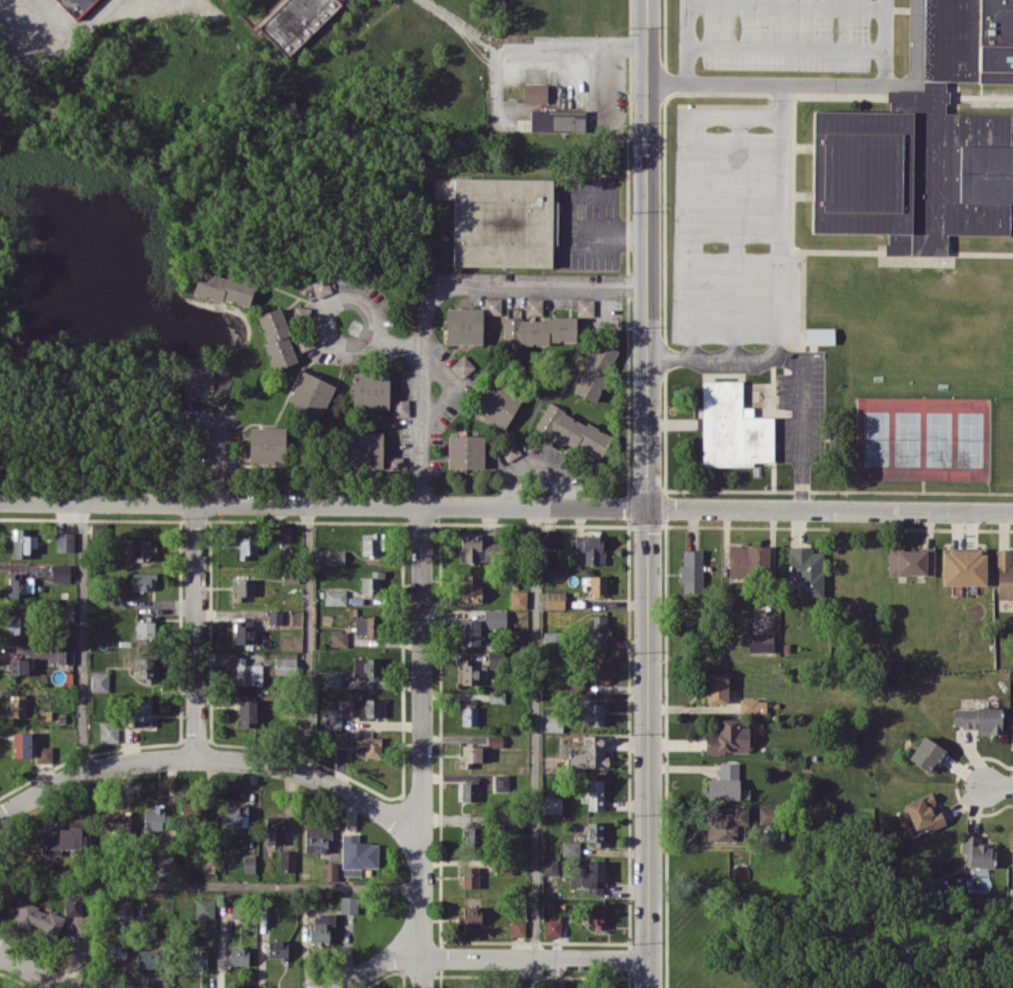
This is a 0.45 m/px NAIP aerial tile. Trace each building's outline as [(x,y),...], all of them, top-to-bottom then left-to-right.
[(75,20),(96,0),(56,0),(75,20)] [(346,0),(278,0),(250,27),(257,34),(261,30),(288,57),(346,0)] [(925,90),(888,90),(888,111),(813,111),(813,232),(886,233),(886,245),(1009,245),(1009,202),(1012,202),(1012,146),(1011,146),(1011,112),(946,112),(946,83),(1012,83),(1012,0),(925,0),(925,90)] [(547,84),(523,84),(524,103),(547,102),(547,84)] [(530,131),(585,132),(585,110),(530,109),(530,131)] [(453,265),(552,267),(552,244),(557,245),(557,202),(553,202),(553,178),(454,177),(453,265)] [(193,293),(222,301),(223,299),(249,306),(255,284),(200,268),(193,293)] [(526,315),(542,315),(542,298),(525,298),(526,315)] [(594,299),(577,299),(577,315),(594,316),(594,299)] [(255,316),(276,369),(299,361),(278,307),(255,316)] [(446,343),(482,344),(483,309),(446,308),(446,343)] [(519,319),(519,345),(549,344),(549,341),(576,341),(576,318),(519,319)] [(834,328),(805,328),(805,343),(834,343),(834,328)] [(595,402),(619,350),(597,339),(572,391),(595,402)] [(451,365),(463,378),(475,366),(464,354),(451,365)] [(183,365),(183,391),(229,390),(229,365),(183,365)] [(288,401),(321,415),(335,385),(302,370),(288,401)] [(389,373),(353,372),(352,407),(389,408),(389,373)] [(773,416),(753,417),(753,406),(742,406),(741,380),(701,380),(702,466),(752,466),(752,461),(773,461),(773,416)] [(521,396),(488,381),(473,413),(506,429),(521,396)] [(392,400),(392,416),(409,416),(409,399),(392,400)] [(612,435),(585,421),(585,422),(548,403),(535,425),(599,459),(612,435)] [(249,463),(285,463),(285,427),(249,427),(249,463)] [(383,432),(347,431),(346,467),(382,467),(383,432)] [(483,468),(484,435),(448,434),(448,468),(483,468)] [(507,462),(526,450),(518,437),(499,449),(507,462)] [(386,472),(401,472),(402,456),(386,456),(386,472)] [(37,547),(37,535),(30,535),(30,528),(12,528),(12,557),(29,558),(30,547),(37,547)] [(555,530),(540,530),(540,546),(555,546),(555,530)] [(74,532),(56,532),(56,551),(74,551),(74,532)] [(361,555),(383,555),(384,532),(362,532),(361,555)] [(461,560),(499,559),(498,542),(482,543),(482,534),(460,534),(461,560)] [(604,535),(575,534),(575,550),(585,551),(584,564),(603,564),(604,535)] [(257,554),(258,537),(238,536),(238,560),(248,560),(248,554),(257,554)] [(132,560),(153,559),(153,538),(132,539),(132,560)] [(768,545),(728,546),(729,577),(769,576),(768,545)] [(799,596),(823,596),(823,552),(812,552),(812,547),(789,546),(789,575),(799,575),(799,596)] [(934,575),(934,548),(889,547),(888,574),(934,575)] [(702,550),(681,549),(681,583),(683,583),(683,592),(702,593),(702,550)] [(1011,564),(1011,549),(996,549),(996,599),(1012,599),(1012,564),(1011,564)] [(329,565),(344,564),(344,550),(328,550),(329,565)] [(985,585),(985,551),(942,550),(942,584),(985,585)] [(70,564),(52,564),(52,582),(69,582),(70,564)] [(361,576),(361,594),(383,594),(384,570),(371,570),(371,577),(361,576)] [(9,571),(9,595),(33,595),(33,576),(21,577),(21,571),(9,571)] [(156,572),(132,572),(132,590),(151,590),(150,581),(156,581),(156,572)] [(480,602),(480,574),(461,574),(461,602),(480,602)] [(606,575),(590,575),(590,595),(606,595),(606,575)] [(254,578),(235,578),(235,601),(245,601),(245,596),(254,596),(254,578)] [(324,604),(346,604),(346,589),(324,589),(324,604)] [(526,608),(527,590),(510,590),(510,608),(526,608)] [(564,608),(564,591),(546,591),(546,608),(564,608)] [(74,620),(73,605),(58,605),(58,620),(74,620)] [(484,610),(484,627),(506,627),(506,609),(484,610)] [(269,624),(282,624),(282,610),(269,610),(269,624)] [(10,634),(29,633),(28,615),(9,615),(10,634)] [(355,636),(379,636),(379,616),(355,615),(355,636)] [(610,639),(611,627),(606,627),(607,615),(589,615),(588,647),(605,647),(606,639),(610,639)] [(252,619),(235,619),(236,644),(253,643),(252,619)] [(480,645),(481,620),(460,619),(459,644),(480,645)] [(154,621),(135,621),(135,638),(155,638),(154,621)] [(331,645),(347,646),(347,632),(332,631),(331,645)] [(748,651),(773,651),(773,634),(748,633),(748,651)] [(28,657),(17,658),(17,645),(13,645),(14,657),(9,657),(10,674),(28,674),(28,657)] [(73,663),(73,647),(57,647),(57,663),(73,663)] [(137,677),(145,677),(145,682),(154,683),(154,657),(137,656),(137,677)] [(275,674),(295,675),(296,657),(275,656),(275,674)] [(236,685),(262,685),(262,664),(246,664),(246,657),(236,657),(236,685)] [(354,676),(369,675),(369,677),(382,677),(382,657),(353,657),(354,676)] [(591,657),(590,682),(612,682),(612,657),(591,657)] [(479,684),(479,673),(486,673),(487,664),(471,664),(471,658),(461,658),(461,684),(479,684)] [(108,691),(109,672),(91,671),(91,691),(108,691)] [(340,672),(324,672),(325,687),(341,687),(340,672)] [(727,673),(705,673),(706,703),(728,703),(727,673)] [(26,695),(9,694),(9,716),(26,717),(26,695)] [(351,716),(381,717),(381,698),(352,698),(351,716)] [(151,726),(152,699),(135,699),(134,726),(151,726)] [(766,699),(740,699),(740,713),(766,713),(766,699)] [(238,727),(257,727),(257,701),(238,701),(238,727)] [(585,720),(594,720),(594,725),(603,725),(603,703),(584,703),(585,720)] [(477,725),(477,707),(461,707),(461,725),(477,725)] [(953,707),(953,727),(976,727),(976,734),(1001,734),(1001,707),(953,707)] [(324,729),(340,729),(341,709),(324,709),(324,729)] [(545,731),(562,732),(562,714),(545,713),(545,731)] [(705,753),(751,752),(751,718),(718,719),(718,733),(705,734),(705,753)] [(117,721),(100,722),(100,742),(118,742),(117,721)] [(348,731),(334,731),(334,745),(348,746),(348,731)] [(13,756),(30,756),(31,732),(13,732),(13,756)] [(487,746),(502,746),(502,735),(487,735),(487,746)] [(568,745),(569,768),(609,767),(609,755),(603,755),(603,735),(583,735),(583,745),(568,745)] [(908,760),(933,773),(946,748),(921,735),(908,760)] [(356,736),(356,756),(384,757),(384,736),(356,736)] [(459,767),(470,767),(470,761),(481,761),(481,745),(460,745),(459,767)] [(36,762),(52,762),(52,746),(36,746),(36,762)] [(707,798),(746,798),(746,789),(738,789),(738,763),(719,763),(718,778),(707,778),(707,798)] [(492,792),(509,791),(509,774),(492,774),(492,792)] [(603,779),(588,779),(587,809),(603,810),(603,779)] [(478,801),(478,780),(459,780),(459,801),(478,801)] [(903,803),(914,831),(927,826),(929,830),(944,824),(932,791),(903,803)] [(543,812),(561,813),(562,797),(544,796),(543,812)] [(205,820),(205,800),(181,800),(182,821),(205,820)] [(164,805),(145,805),(144,829),(164,829),(164,805)] [(758,820),(773,821),(773,806),(759,805),(758,820)] [(225,825),(255,824),(255,806),(224,807),(225,825)] [(747,807),(733,807),(733,812),(706,812),(707,841),(736,840),(736,824),(747,824),(747,807)] [(129,813),(104,813),(104,832),(129,831),(129,813)] [(265,843),(283,844),(284,816),(266,815),(265,843)] [(603,821),(586,821),(587,841),(594,841),(595,847),(604,846),(603,821)] [(82,828),(58,827),(58,835),(45,834),(45,847),(81,848),(82,828)] [(304,852),(327,852),(327,837),(332,837),(332,827),(305,827),(304,852)] [(481,827),(465,827),(465,845),(481,846),(481,827)] [(341,875),(361,875),(361,867),(377,867),(378,843),(358,842),(358,834),(342,833),(341,875)] [(981,835),(964,835),(963,866),(993,867),(994,844),(980,843),(981,835)] [(580,856),(579,841),(562,841),(562,856),(580,856)] [(295,850),(280,850),(279,871),(295,871),(295,850)] [(243,872),(255,872),(255,856),(243,855),(243,872)] [(157,870),(173,870),(174,856),(157,856),(157,870)] [(203,872),(214,873),(214,856),(203,856),(203,872)] [(558,874),(558,858),(543,858),(543,874),(558,874)] [(604,861),(587,861),(587,871),(569,871),(569,887),(587,887),(587,893),(604,893),(604,861)] [(338,862),(323,863),(323,880),(338,880),(338,862)] [(478,867),(462,867),(462,887),(478,887),(478,867)] [(66,914),(84,914),(83,895),(65,896),(66,914)] [(340,912),(357,913),(357,896),(340,896),(340,912)] [(214,918),(215,898),(195,898),(195,917),(214,918)] [(65,917),(19,899),(11,920),(57,938),(65,917)] [(132,916),(132,900),(118,899),(118,915),(132,916)] [(604,904),(587,904),(587,924),(595,924),(595,929),(604,929),(604,904)] [(482,906),(463,905),(462,914),(457,914),(457,924),(462,924),(462,931),(472,932),(472,922),(481,922),(482,906)] [(334,914),(313,914),(314,933),(309,933),(309,944),(329,944),(329,924),(334,924),(334,914)] [(544,936),(561,936),(562,918),(545,918),(544,936)] [(510,935),(525,936),(526,920),(511,920),(510,935)] [(123,937),(104,936),(103,955),(126,956),(127,946),(123,946),(123,937)] [(287,959),(288,940),(270,940),(270,958),(287,959)] [(248,964),(248,947),(226,947),(226,965),(248,964)] [(137,968),(162,967),(162,949),(137,950),(137,968)] [(187,967),(206,968),(207,951),(188,950),(187,967)] [(548,980),(548,987),(565,987),(565,980),(548,980)]
